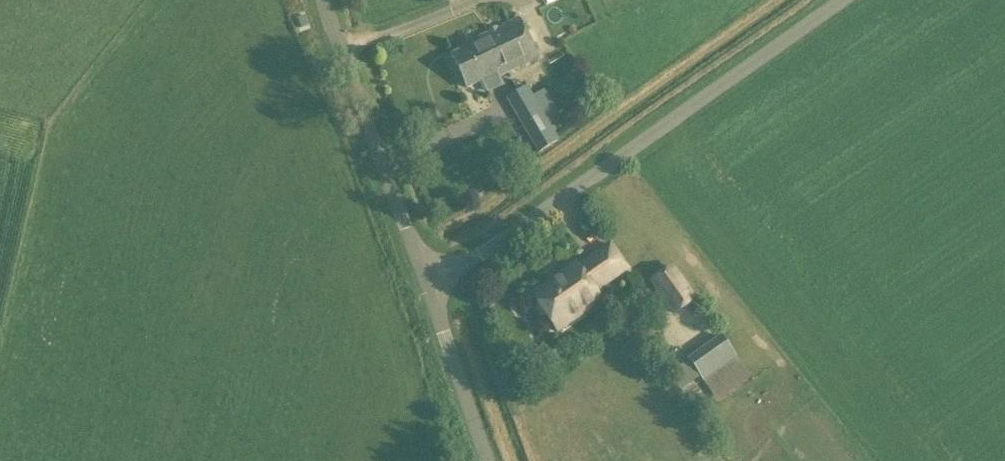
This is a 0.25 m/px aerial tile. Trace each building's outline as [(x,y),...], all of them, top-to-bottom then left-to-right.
[(497,77),(537,58),(518,20),(479,38),(481,42),(451,56),(466,87),(496,74),(497,77)] [(505,100),(536,154),(558,141),(526,87),(505,100)] [(610,244),(577,267),(575,264),(531,295),(552,325),(580,305),(585,312),(600,301),(594,292),(627,269),(610,244)] [(672,267),(652,280),(675,313),(695,299),(672,267)] [(721,336),(687,360),(703,383),(737,359),(721,336)]
